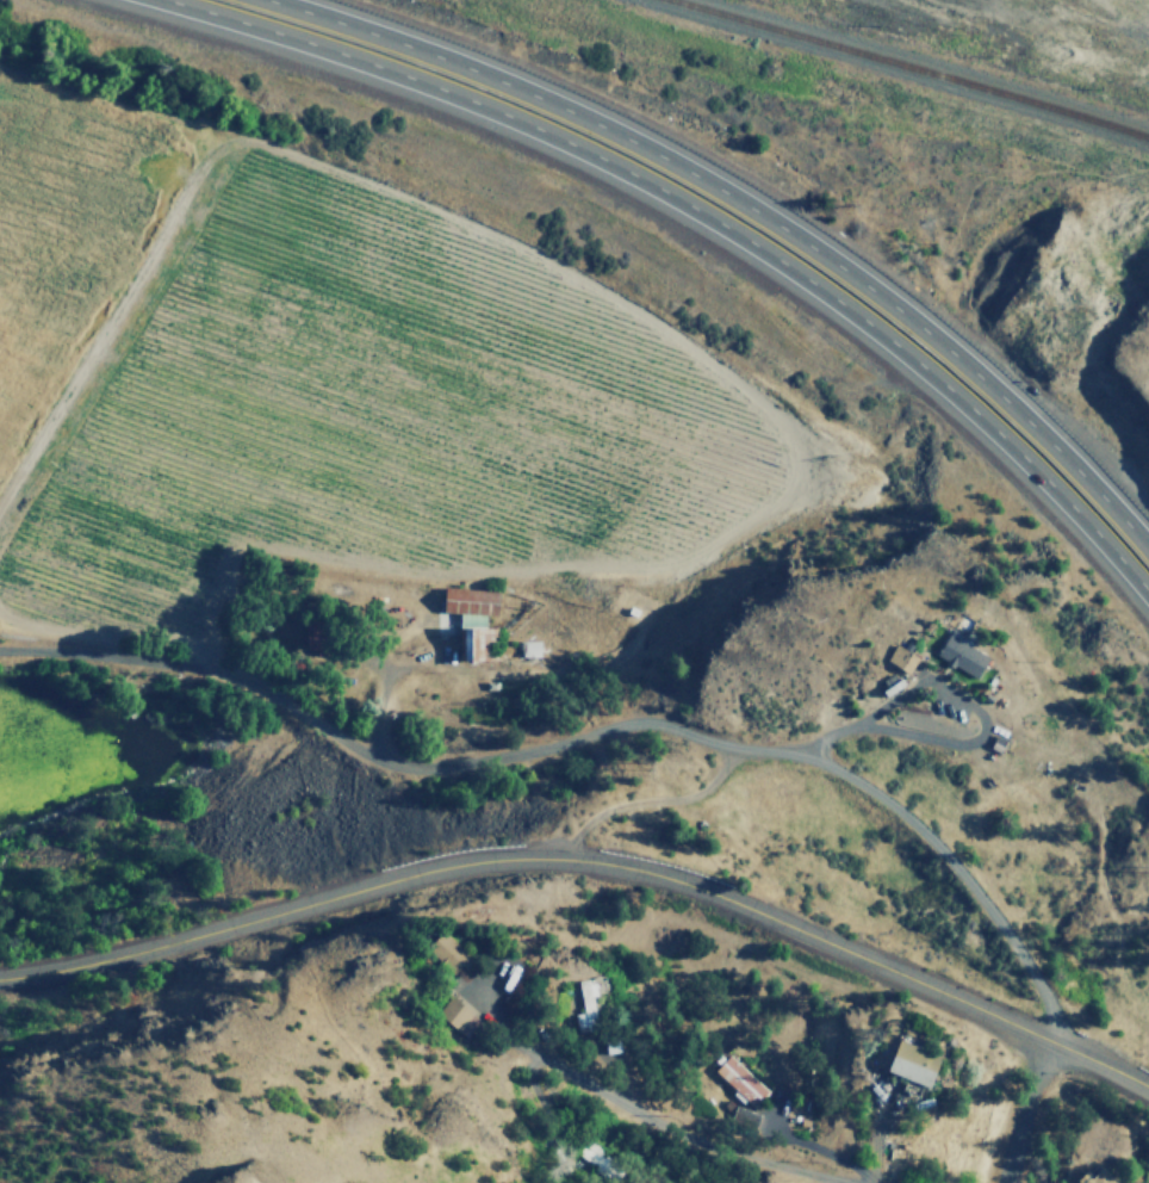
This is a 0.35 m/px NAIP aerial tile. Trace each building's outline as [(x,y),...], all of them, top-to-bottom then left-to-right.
[(441,613),(495,614),(496,589),(441,589),(441,613)] [(933,655),(973,679),(986,657),(967,646),(969,642),(948,628),(933,655)] [(915,657),(893,644),(883,659),(905,674),(915,657)] [(455,975),(471,959),(442,933),(427,948),(455,975)] [(572,1015),(576,1033),(597,1029),(586,979),(574,981),(582,1012),(572,1015)] [(937,1055),(894,1039),(882,1070),(924,1086),(937,1055)] [(751,1107),(765,1091),(726,1055),(712,1071),(751,1107)] [(1098,1167),(1089,1176),(1085,1170),(1073,1181),(1075,1182),(1113,1182),(1098,1167)]
